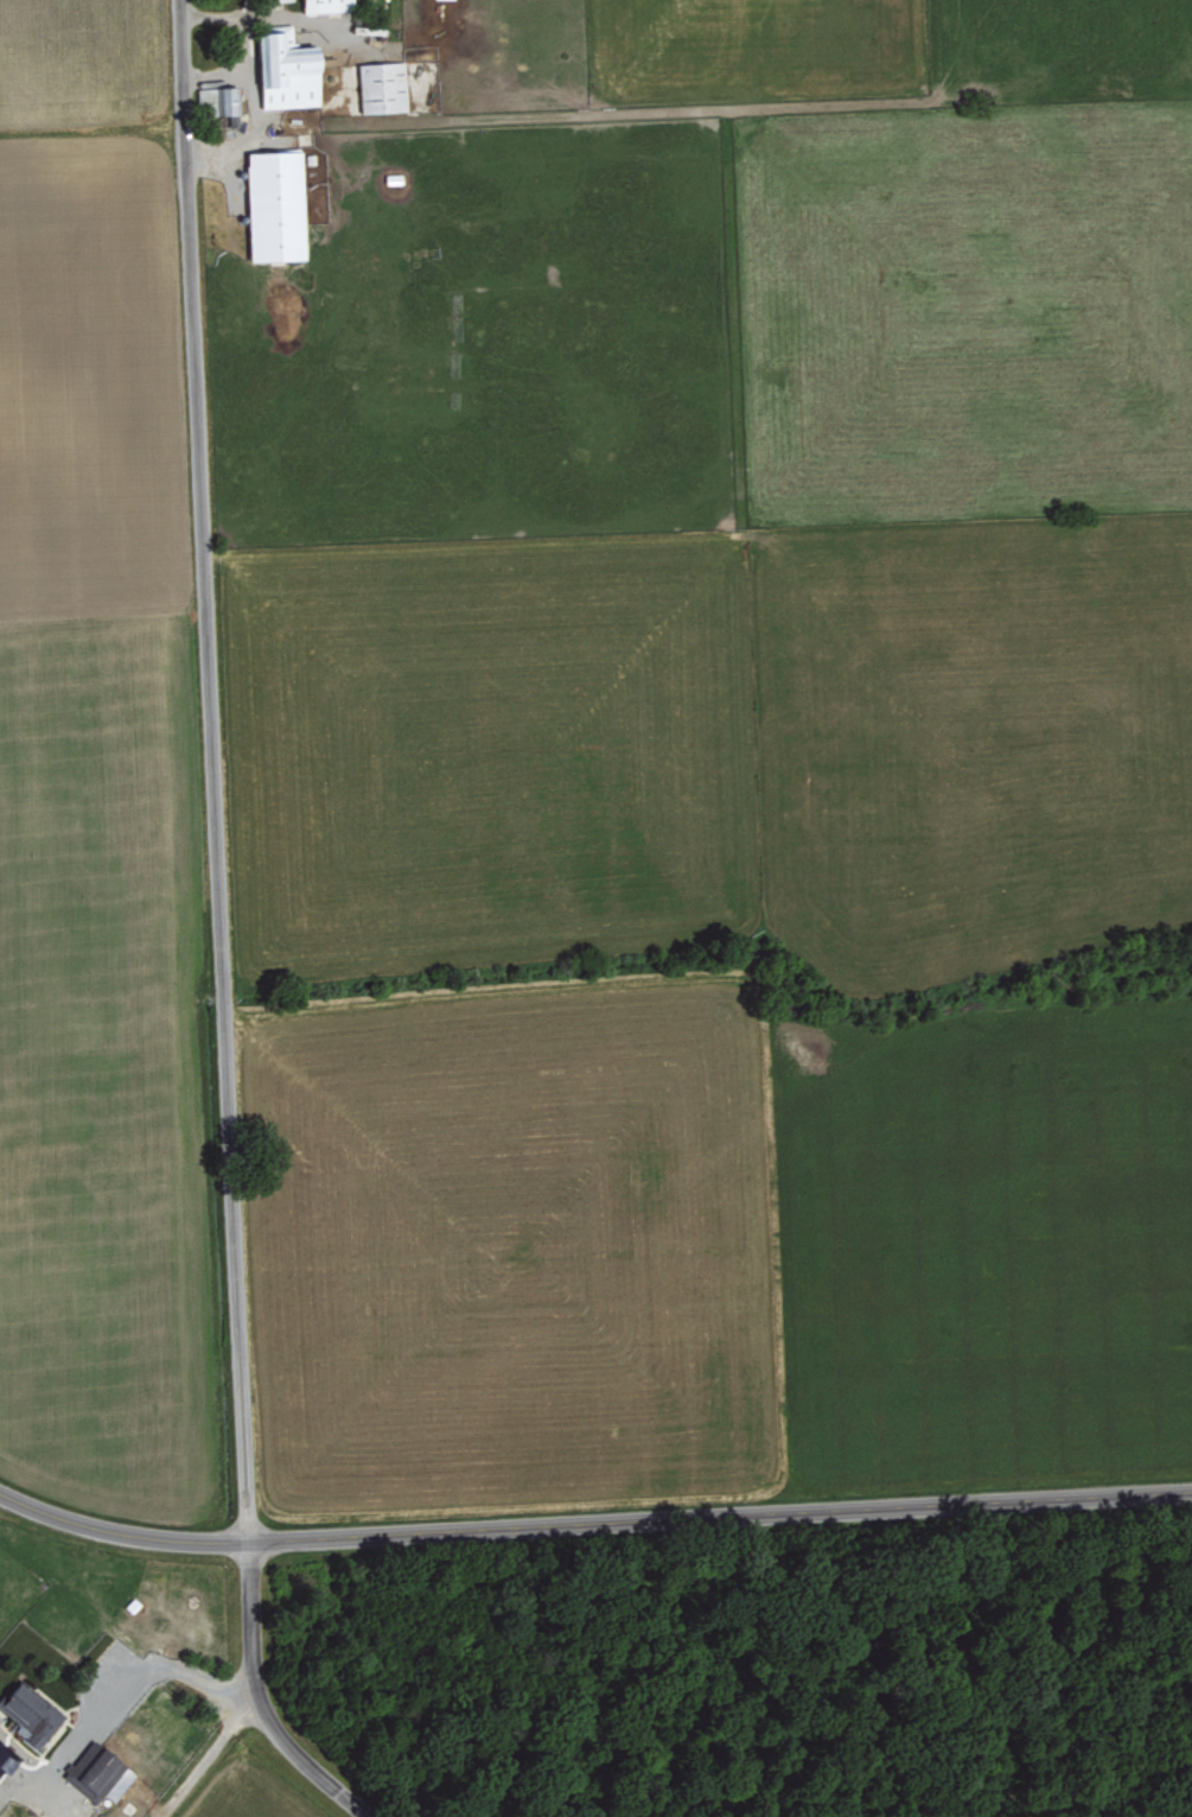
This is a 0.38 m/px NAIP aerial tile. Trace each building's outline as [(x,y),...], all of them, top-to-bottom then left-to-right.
[(303,12),(353,10),(352,0),(303,0),(303,12)] [(320,104),(317,43),(292,44),(291,25),(257,27),(261,107),(320,104)] [(360,112),(407,110),(405,60),(358,62),(360,112)] [(239,112),(238,85),(198,85),(199,103),(209,102),(209,113),(239,112)] [(304,258),(301,148),(246,150),(249,261),(284,260),(284,259),(304,258)] [(64,1716),(19,1681),(7,1698),(2,1694),(0,1697),(0,1710),(19,1724),(14,1731),(38,1750),(64,1716)] [(96,1804),(105,1794),(112,1801),(135,1776),(95,1739),(63,1774),(96,1804)] [(14,1772),(14,1749),(0,1749),(0,1772),(14,1772)]
